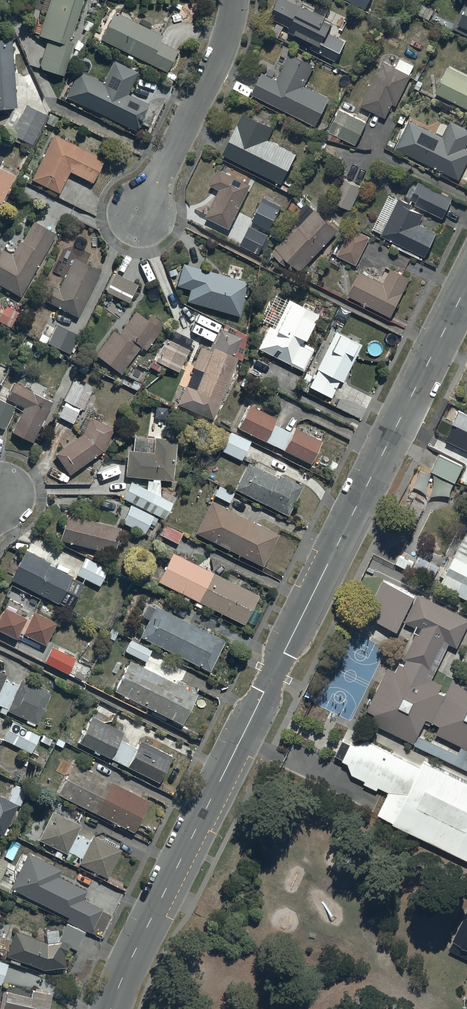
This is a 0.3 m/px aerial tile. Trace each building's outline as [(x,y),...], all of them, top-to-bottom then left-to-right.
[(39,39),(47,41),(38,70),(64,77),(73,45),(69,44),(82,0),(50,0),(39,39)] [(310,51),(336,63),(345,44),(329,36),(335,25),(325,20),(329,11),(317,5),(315,10),(303,4),(301,9),(283,0),(279,0),(269,20),(290,30),(286,37),(310,50),(310,51)] [(365,12),(371,0),(343,0),(365,12)] [(452,31),(466,38),(466,3),(466,2),(452,31)] [(115,16),(100,42),(167,75),(177,53),(159,44),(162,38),(115,16)] [(11,41),(0,42),(0,105),(15,104),(11,41)] [(263,76),(252,95),(315,128),(329,102),(304,89),(315,68),(290,55),(276,82),(263,76)] [(395,70),(382,63),(360,108),(386,121),(393,106),(396,108),(412,78),(410,77),(414,68),(400,61),(395,70)] [(78,74),(65,100),(136,133),(149,107),(127,96),(137,75),(114,64),(103,86),(78,74)] [(448,69),(435,96),(466,111),(466,78),(448,69)] [(45,113),(24,102),(20,110),(11,105),(3,121),(10,125),(8,130),(12,132),(10,136),(27,144),(29,141),(30,142),(45,113)] [(340,112),(328,133),(355,147),(367,125),(340,112)] [(243,115),(223,157),(282,187),(297,157),(268,142),(273,130),(243,115)] [(395,151),(459,182),(466,167),(466,151),(466,150),(466,147),(466,131),(451,123),(443,140),(410,123),(395,151)] [(53,131),(30,176),(57,190),(69,168),(90,179),(103,155),(53,131)] [(0,165),(0,197),(2,193),(13,171),(0,165)] [(251,187),(220,172),(217,171),(210,187),(219,191),(206,220),(230,231),(251,187)] [(363,189),(346,181),(334,206),(351,214),(363,189)] [(453,201),(418,184),(417,188),(412,185),(406,198),(411,201),(411,202),(417,205),(415,207),(443,220),(453,201)] [(389,198),(371,230),(382,235),(380,238),(425,260),(437,236),(419,227),(424,217),(411,210),(413,207),(400,200),(399,202),(389,198)] [(282,208),(264,200),(252,223),(270,232),(282,208)] [(299,274),(338,233),(313,209),(312,209),(306,204),(291,220),(299,228),(272,256),(286,269),(289,265),(299,274)] [(0,247),(0,283),(18,294),(55,231),(33,217),(20,239),(18,238),(10,251),(1,246),(0,247)] [(268,238),(250,228),(240,246),(258,256),(268,238)] [(356,267),(370,240),(351,230),(337,258),(356,267)] [(76,314),(99,268),(72,255),(57,286),(50,283),(43,298),(76,314)] [(247,279),(181,260),(175,282),(189,286),(186,298),(237,313),(247,279)] [(127,299),(136,281),(113,270),(105,288),(127,299)] [(357,272),(346,291),(390,313),(407,279),(391,271),(384,286),(357,272)] [(269,323),(257,346),(302,369),(314,346),(300,339),(316,307),(288,293),(286,298),(273,292),(260,316),(274,323),(273,325),(269,323)] [(9,324),(16,309),(0,300),(0,319),(9,324)] [(112,326),(93,350),(119,370),(140,344),(144,346),(163,322),(149,310),(145,316),(135,307),(116,330),(112,326)] [(77,332),(55,321),(46,338),(68,350),(77,332)] [(212,414),(236,354),(233,353),(241,334),(219,325),(210,348),(199,344),(191,363),(201,367),(194,386),(184,382),(177,400),(212,414)] [(355,338),(332,327),(306,382),(330,393),(338,376),(342,378),(353,354),(348,352),(355,338)] [(188,346),(163,335),(154,357),(177,368),(188,346)] [(90,386),(73,378),(72,380),(63,376),(58,387),(59,388),(56,394),(63,397),(56,413),(72,420),(79,405),(82,406),(90,386)] [(49,397),(12,378),(3,393),(23,403),(10,427),(29,436),(49,397)] [(0,397),(0,424),(2,425),(13,403),(0,397)] [(247,401),(235,424),(309,460),(320,437),(293,424),(290,430),(271,421),(275,415),(247,401)] [(53,448),(67,470),(100,447),(101,448),(112,424),(89,413),(82,429),(53,448)] [(249,437),(229,429),(220,448),(240,457),(249,437)] [(127,446),(124,472),(145,474),(145,486),(131,479),(122,495),(130,499),(121,518),(143,531),(148,521),(153,523),(158,514),(162,516),(175,495),(163,488),(160,494),(159,493),(159,476),(173,477),(175,435),(132,433),(131,446),(127,446)] [(439,449),(430,465),(454,477),(462,461),(439,449)] [(247,459),(233,485),(286,512),(301,484),(277,471),(276,474),(247,459)] [(276,531),(209,498),(193,529),(261,562),(276,531)] [(64,509),(58,536),(112,550),(119,523),(64,509)] [(434,575),(466,590),(466,512),(463,510),(434,575)] [(163,521),(157,532),(175,541),(181,530),(163,521)] [(24,547),(8,575),(57,599),(71,572),(46,560),(47,559),(24,547)] [(171,548),(157,577),(243,621),(257,591),(171,548)] [(418,553),(413,563),(433,574),(438,563),(418,553)] [(83,554),(75,571),(98,583),(107,566),(83,554)] [(384,580),(367,616),(397,630),(414,594),(384,580)] [(449,645),(457,649),(466,628),(466,620),(417,596),(404,622),(418,628),(400,666),(431,681),(449,645)] [(147,616),(139,633),(208,668),(224,636),(154,601),(153,604),(147,601),(141,613),(147,616)] [(0,609),(0,628),(15,635),(17,632),(21,634),(22,631),(44,641),(55,620),(32,608),(28,617),(3,603),(0,609)] [(150,646),(129,637),(124,648),(144,658),(150,646)] [(51,643),(43,659),(72,675),(73,674),(79,677),(83,671),(76,667),(75,669),(68,666),(73,655),(51,643)] [(129,655),(113,686),(181,721),(196,690),(129,655)] [(437,693),(440,685),(431,681),(400,666),(398,665),(394,672),(386,668),(365,711),(374,715),(378,736),(420,757),(425,718),(432,722),(444,697),(437,693)] [(6,706),(5,707),(24,716),(23,718),(32,723),(34,720),(36,720),(50,691),(19,676),(16,682),(3,676),(6,671),(0,668),(0,703),(6,706)] [(432,722),(441,726),(437,734),(466,749),(466,678),(463,676),(459,683),(452,680),(444,697),(432,722)] [(90,711),(77,738),(93,746),(91,749),(97,752),(98,749),(113,757),(110,762),(114,764),(117,759),(156,779),(170,752),(138,736),(134,744),(117,736),(121,727),(90,711)] [(11,717),(2,735),(29,750),(39,732),(11,717)] [(376,816),(466,860),(466,779),(420,757),(378,736),(356,726),(335,770),(386,795),(376,816)] [(71,759),(56,790),(132,828),(148,797),(71,759)] [(26,788),(13,782),(7,797),(10,798),(6,808),(16,812),(26,788)] [(1,830),(10,812),(0,807),(0,830),(1,830)] [(52,808),(37,836),(65,851),(67,848),(79,855),(77,859),(105,875),(120,846),(93,832),(89,839),(76,831),(80,823),(52,808)] [(12,886),(67,914),(65,917),(89,930),(90,929),(99,934),(109,915),(98,910),(100,906),(81,896),(86,887),(57,873),(59,867),(26,850),(25,853),(21,851),(15,863),(9,860),(0,877),(0,886),(9,891),(12,886)] [(453,940),(466,947),(466,911),(453,940)] [(45,938),(14,927),(4,952),(33,962),(42,966),(64,963),(63,950),(67,943),(74,947),(84,929),(65,920),(56,937),(45,939),(45,938)] [(0,996),(0,1008),(43,1008),(48,985),(30,981),(28,988),(3,982),(0,996)]
